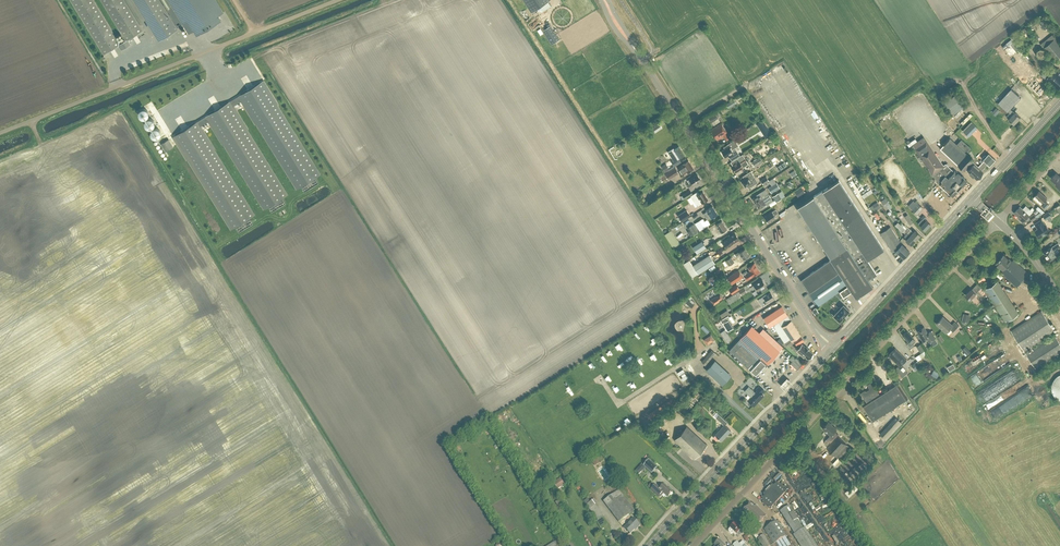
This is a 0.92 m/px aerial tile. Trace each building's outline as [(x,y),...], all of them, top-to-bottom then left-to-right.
[(128,39),(143,30),(124,0),(101,0),(126,40),(120,44),(94,0),(71,0),(103,54),(118,45),(121,50),(131,44),(128,39)] [(150,26),(155,23),(163,37),(177,29),(160,0),(134,0),(150,26)] [(189,33),(194,30),(196,35),(221,20),(218,15),(223,12),(215,0),(169,0),(189,33)] [(548,1),(549,0),(523,0),(534,16),(550,5),(548,1)] [(1039,22),(1045,28),(1051,24),(1045,17),(1039,22)] [(550,44),(558,39),(549,25),(541,30),(550,44)] [(1022,36),(1029,31),(1026,26),(1019,32),(1022,36)] [(1001,43),(1004,45),(1010,38),(1007,35),(1001,43)] [(1059,56),(1059,45),(1054,38),(1044,47),(1055,60),(1059,56)] [(1012,39),(1001,45),(1004,49),(1012,44),(1016,51),(1019,50),(1012,39)] [(1046,51),(1044,48),(1041,48),(1038,50),(1037,53),(1039,56),(1043,57),(1045,55),(1046,51)] [(1055,69),(1053,71),(1052,70),(1050,73),(1051,73),(1049,75),(1044,71),(1041,75),(1051,85),(1053,83),(1059,89),(1059,75),(1059,74),(1059,73),(1055,69)] [(234,105),(241,101),(255,124),(256,123),(297,189),(302,186),(305,191),(319,182),(315,177),(320,174),(277,104),(278,104),(264,80),(260,83),(259,82),(255,84),(255,85),(246,91),(245,90),(241,93),(242,94),(239,96),(230,101),(227,103),(226,102),(222,104),(223,106),(213,111),(213,110),(208,113),(209,114),(206,116),(197,122),(197,121),(194,123),(193,122),(189,125),(190,126),(180,132),(180,131),(176,133),(176,134),(172,137),(187,160),(188,160),(231,229),(236,226),(239,231),(253,223),(250,218),(255,215),(214,150),(216,149),(201,126),(208,121),(222,145),(223,144),(264,209),(269,206),(272,211),(286,202),(283,197),(287,194),(247,129),(248,129),(234,105)] [(1031,83),(1029,85),(1040,96),(1045,90),(1042,88),(1043,87),(1039,84),(1039,85),(1036,82),(1034,85),(1031,83)] [(1021,98),(1021,97),(1011,88),(1011,89),(998,102),(998,103),(1007,112),(1008,111),(1012,115),(1009,118),(1014,124),(1020,117),(1015,112),(1014,113),(1010,109),(1010,108),(1021,97),(1021,98)] [(952,114),(965,105),(957,93),(943,102),(952,114)] [(139,111),(139,113),(139,115),(141,117),(143,118),(145,118),(147,117),(148,115),(149,113),(148,111),(147,109),(145,108),(143,108),(141,109),(139,111)] [(712,122),(718,118),(715,113),(709,117),(712,122)] [(145,122),(145,123),(145,124),(145,125),(146,126),(147,127),(148,127),(149,128),(150,128),(151,127),(152,127),(153,126),(154,126),(154,125),(154,124),(155,123),(154,122),(154,121),(154,120),(153,119),(152,119),(151,118),(150,118),(149,118),(148,118),(147,119),(146,119),(146,120),(145,121),(145,122)] [(762,120),(760,122),(764,128),(761,130),(766,138),(771,134),(762,120)] [(971,121),(962,130),(968,136),(977,127),(971,121)] [(662,127),(659,123),(652,128),(654,132),(662,127)] [(730,137),(727,133),(721,123),(711,129),(712,130),(710,131),(714,137),(716,136),(718,139),(723,135),(726,140),(730,137)] [(151,132),(151,133),(151,134),(152,135),(152,136),(153,136),(154,137),(155,137),(156,137),(157,137),(158,137),(159,136),(160,135),(160,134),(160,133),(161,132),(160,132),(160,131),(160,130),(159,129),(158,128),(157,128),(156,128),(156,127),(155,128),(154,128),(153,128),(152,129),(151,130),(151,131),(151,132)] [(939,184),(946,191),(945,192),(949,196),(950,194),(953,197),(960,189),(961,189),(960,188),(961,186),(962,187),(963,186),(962,186),(967,181),(964,178),(964,177),(963,177),(964,176),(961,174),(961,175),(959,173),(960,171),(956,168),(955,169),(953,170),(945,162),(942,164),(935,152),(925,137),(914,145),(920,155),(919,156),(922,160),(923,159),(927,165),(925,166),(927,168),(928,167),(939,184)] [(984,166),(981,163),(978,166),(975,163),(974,164),(973,162),(972,162),(974,160),(967,153),(957,143),(950,137),(940,147),(958,164),(964,170),(967,174),(969,172),(971,175),(972,174),(976,178),(983,172),(982,171),(980,170),(984,166)] [(908,139),(906,141),(908,143),(907,143),(909,146),(917,141),(915,138),(910,141),(908,139)] [(169,139),(161,143),(166,151),(173,147),(169,139)] [(728,145),(721,150),(725,156),(732,152),(731,149),(738,145),(734,139),(727,144),(728,145)] [(961,139),(957,143),(967,153),(971,149),(961,139)] [(684,154),(679,146),(674,149),(673,148),(668,151),(674,159),(671,161),(674,166),(680,162),(678,158),(679,157),(684,154)] [(984,160),(981,163),(984,166),(987,163),(989,165),(995,159),(988,153),(986,156),(985,154),(981,158),(983,159),(984,160)] [(755,166),(763,161),(760,156),(752,161),(755,166)] [(744,157),(739,161),(737,157),(730,162),(732,165),(731,166),(735,172),(740,169),(743,168),(742,167),(748,163),(744,157)] [(687,172),(693,168),(688,160),(682,164),(678,166),(683,174),(687,171),(687,172)] [(776,166),(779,170),(786,165),(784,161),(776,166)] [(665,171),(670,168),(666,163),(662,165),(665,171)] [(669,179),(679,172),(675,166),(665,173),(669,179)] [(741,180),(745,187),(751,182),(753,185),(758,182),(751,171),(742,176),(744,179),(741,180)] [(1056,172),(1051,178),(1057,183),(1056,184),(1059,188),(1059,176),(1056,172)] [(689,188),(694,185),(693,185),(701,180),(697,174),(689,179),(687,180),(689,183),(687,184),(689,188)] [(838,179),(797,207),(830,258),(851,291),(855,297),(872,286),(868,279),(876,274),(867,259),(883,248),(838,179)] [(771,192),(780,187),(777,182),(768,187),(771,192)] [(794,191),(798,197),(805,192),(801,187),(794,191)] [(756,203),(762,199),(769,195),(765,189),(756,195),(756,196),(753,198),(756,203)] [(685,198),(692,194),(689,190),(682,194),(685,198)] [(1041,204),(1047,198),(1039,190),(1035,195),(1035,196),(1034,198),(1041,204)] [(691,196),(697,205),(702,202),(702,203),(708,199),(703,191),(699,193),(698,191),(691,196)] [(776,202),(782,198),(778,192),(773,196),(776,202)] [(762,199),(756,203),(759,208),(762,206),(763,206),(766,204),(773,200),(769,195),(762,199)] [(917,213),(922,207),(917,203),(912,209),(917,213)] [(1018,218),(1022,223),(1032,211),(1030,209),(1026,205),(1023,209),(1020,206),(1014,213),(1019,217),(1018,218)] [(1032,220),(1045,211),(1038,205),(1036,207),(1041,211),(1036,215),(1034,213),(1030,217),(1032,220)] [(707,219),(708,219),(711,217),(711,218),(717,214),(712,206),(706,210),(707,211),(703,213),(707,219)] [(682,221),(690,216),(686,209),(678,215),(682,221)] [(768,221),(775,216),(774,215),(778,212),(775,209),(772,211),(764,216),(768,221)] [(1046,219),(1051,216),(1052,216),(1049,211),(1043,214),(1046,219)] [(909,224),(912,222),(907,214),(904,216),(909,224)] [(926,220),(924,218),(926,217),(924,215),(921,218),(923,220),(924,221),(920,226),(924,230),(930,224),(926,220)] [(707,219),(704,220),(703,218),(695,223),(700,230),(710,223),(708,219),(707,219)] [(1040,237),(1050,231),(1045,223),(1045,224),(1042,219),(1035,224),(1038,228),(1035,230),(1040,237)] [(727,228),(722,220),(716,224),(715,223),(709,227),(715,236),(720,232),(721,232),(727,228)] [(694,223),(689,227),(694,234),(699,231),(694,223)] [(909,250),(902,244),(890,226),(880,232),(893,253),(896,250),(903,257),(909,251),(909,250)] [(907,232),(915,240),(920,235),(915,230),(913,231),(910,229),(907,226),(905,228),(908,231),(907,232)] [(905,239),(911,244),(915,240),(907,232),(908,231),(905,228),(903,231),(905,233),(904,235),(906,239),(905,239)] [(665,233),(673,246),(678,243),(670,229),(665,233)] [(726,247),(731,243),(739,238),(735,233),(727,238),(722,241),(726,247)] [(697,243),(692,247),(696,253),(703,249),(706,247),(703,244),(699,246),(697,243)] [(1059,247),(1059,245),(1058,243),(1052,247),(1044,252),(1049,260),(1057,255),(1054,251),(1059,247)] [(749,255),(745,248),(739,252),(738,252),(735,254),(737,257),(740,255),(743,259),(749,255)] [(710,253),(693,264),(698,272),(698,273),(715,262),(710,253)] [(1009,259),(1004,254),(996,263),(1004,270),(1002,273),(1017,286),(1029,273),(1014,259),(1012,261),(1010,258),(1009,259)] [(729,265),(734,262),(731,257),(725,260),(729,265)] [(801,279),(819,305),(828,299),(840,291),(843,296),(851,291),(830,258),(801,279)] [(1025,267),(1027,264),(1020,258),(1017,261),(1025,267)] [(747,279),(753,275),(760,270),(754,263),(748,267),(750,270),(744,274),(747,279)] [(732,283),(743,276),(739,269),(727,277),(732,283)] [(768,288),(766,285),(762,279),(753,284),(750,287),(752,290),(755,287),(758,291),(762,288),(764,290),(768,288)] [(744,287),(738,291),(736,292),(727,298),(730,303),(739,297),(738,296),(741,294),(747,291),(744,287)] [(976,293),(971,289),(966,295),(970,300),(977,293),(981,297),(983,295),(978,290),(976,293)] [(767,302),(774,298),(770,292),(766,295),(765,294),(759,298),(758,299),(762,306),(765,303),(767,302)] [(710,300),(713,304),(718,301),(718,300),(722,298),(720,295),(716,297),(716,296),(710,300)] [(686,298),(684,301),(692,307),(694,305),(686,298)] [(836,312),(833,315),(839,321),(845,316),(850,310),(843,304),(840,307),(838,307),(837,308),(835,310),(835,311),(836,312)] [(790,320),(787,315),(788,315),(781,305),(763,318),(769,327),(773,324),(775,327),(775,328),(784,342),(790,338),(791,340),(793,339),(797,344),(804,340),(800,334),(801,334),(791,320),(790,320)] [(719,314),(721,317),(729,312),(727,309),(719,314)] [(1028,349),(1055,331),(1042,311),(1012,331),(1036,368),(1059,352),(1059,343),(1055,335),(1030,351),(1028,349)] [(952,324),(943,316),(936,323),(946,333),(950,329),(953,332),(959,325),(955,321),(952,324)] [(727,331),(733,327),(728,319),(722,323),(727,331)] [(715,323),(719,331),(724,329),(719,320),(715,323)] [(768,363),(780,351),(751,325),(740,337),(728,350),(756,375),(768,363)] [(928,333),(924,327),(921,328),(921,327),(918,329),(918,330),(918,331),(922,337),(921,338),(923,341),(927,339),(929,342),(936,338),(931,331),(928,333)] [(909,347),(915,341),(912,338),(913,337),(907,331),(903,335),(908,341),(906,343),(909,347)] [(727,342),(731,340),(727,333),(723,336),(727,342)] [(711,334),(703,338),(707,344),(714,340),(711,334)] [(806,347),(802,343),(801,344),(801,343),(799,346),(798,348),(796,347),(795,348),(804,355),(808,358),(813,353),(808,349),(809,348),(806,347)] [(921,344),(917,346),(921,353),(925,350),(921,344)] [(971,352),(966,346),(962,349),(968,355),(971,352)] [(900,366),(907,360),(895,348),(890,353),(891,354),(889,355),(900,366)] [(706,364),(716,352),(712,350),(712,349),(709,352),(710,353),(703,362),(706,364)] [(921,353),(919,354),(922,358),(927,354),(925,350),(921,353)] [(795,358),(792,355),(789,358),(792,361),(791,363),(797,369),(802,364),(798,360),(799,360),(796,357),(795,358)] [(706,370),(722,385),(730,377),(714,362),(706,370)] [(900,374),(903,371),(898,366),(895,368),(900,374)] [(940,373),(934,369),(931,374),(937,378),(940,373)] [(792,381),(786,376),(779,384),(785,389),(792,381)] [(879,393),(874,385),(875,385),(872,381),(869,383),(870,383),(867,384),(870,389),(866,391),(865,390),(862,392),(862,391),(860,392),(862,396),(863,395),(867,401),(866,401),(867,402),(862,405),(873,422),(908,399),(897,383),(881,394),(880,392),(879,393)] [(751,397),(748,400),(754,406),(764,395),(762,393),(765,390),(759,385),(756,389),(757,390),(755,392),(748,386),(744,390),(751,397)] [(672,398),(654,410),(656,414),(675,402),(672,398)] [(723,424),(726,421),(719,414),(716,417),(723,424)] [(888,441),(904,424),(899,419),(882,436),(888,441)] [(847,444),(838,435),(839,434),(835,431),(837,429),(829,421),(823,428),(831,435),(827,439),(831,442),(826,447),(837,456),(838,454),(842,458),(851,448),(847,444)] [(715,439),(717,439),(718,438),(721,440),(731,430),(724,424),(715,434),(713,436),(713,438),(715,439)] [(694,458),(707,444),(687,425),(674,439),(694,458)] [(838,457),(832,463),(837,467),(842,461),(838,457)] [(649,461),(644,466),(652,474),(657,468),(649,461)] [(796,480),(799,476),(796,472),(800,468),(796,464),(788,473),(796,480)] [(850,482),(862,469),(857,464),(845,477),(850,482)] [(558,489),(569,482),(565,475),(554,483),(558,489)] [(771,508),(786,492),(776,483),(762,499),(771,508)] [(854,483),(845,491),(849,496),(858,488),(854,483)] [(672,493),(664,485),(660,489),(655,485),(654,486),(652,484),(648,488),(651,490),(658,497),(659,498),(663,494),(668,498),(672,493)] [(619,523),(634,511),(619,491),(604,502),(619,523)] [(586,505),(590,510),(598,504),(594,499),(586,505)] [(754,508),(749,504),(743,510),(748,515),(747,516),(749,519),(756,526),(765,517),(755,506),(754,508)] [(788,506),(780,512),(795,535),(793,536),(800,545),(816,545),(805,528),(803,529),(788,506)] [(637,529),(640,526),(633,519),(624,528),(630,534),(636,528),(637,529)] [(773,545),(785,537),(786,536),(776,521),(764,530),(773,545)] [(735,536),(741,529),(735,523),(730,528),(730,529),(728,531),(729,532),(731,534),(732,534),(733,534),(735,536)] [(763,535),(757,539),(762,545),(770,545),(763,535)]
